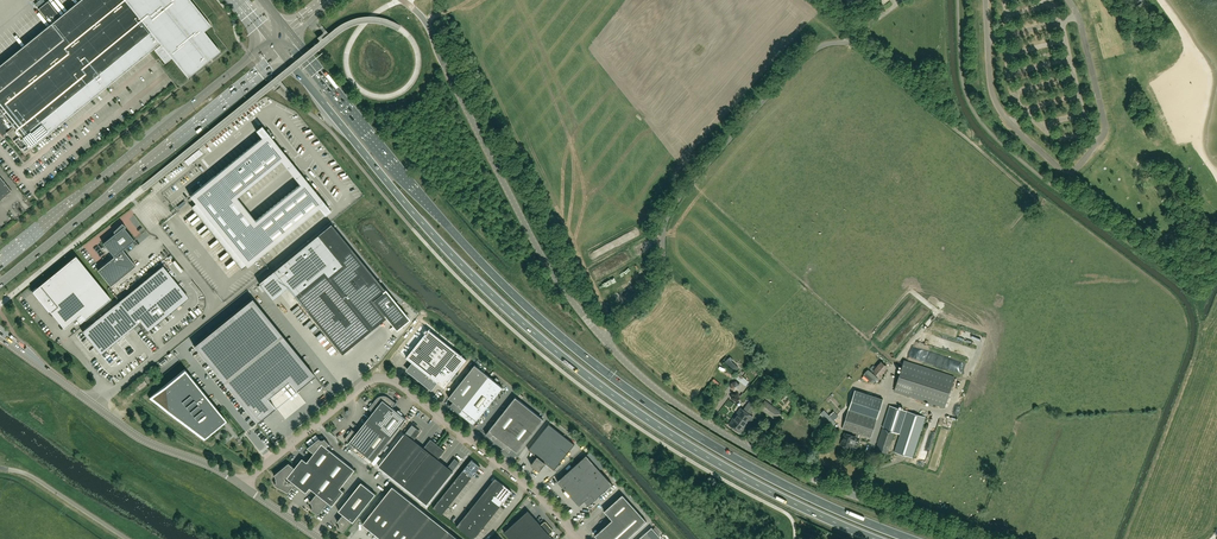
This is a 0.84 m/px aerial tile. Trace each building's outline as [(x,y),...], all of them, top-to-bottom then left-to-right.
[(25,155),(33,148),(32,147),(148,52),(160,43),(163,47),(157,52),(165,63),(172,58),(187,77),(220,51),(204,31),(211,25),(190,0),(80,0),(60,16),(48,1),(38,9),(51,24),(0,65),(0,132),(2,135),(6,132),(25,155)] [(120,93),(126,101),(132,97),(132,98),(135,95),(130,89),(128,91),(125,89),(120,93)] [(190,196),(196,203),(213,224),(246,265),(247,266),(262,254),(265,252),(283,237),(319,208),(325,215),(331,210),(328,207),(299,172),(292,164),(272,138),(271,137),(264,129),(262,125),(256,130),(262,138),(190,196)] [(0,176),(0,200),(11,190),(0,176)] [(357,186),(348,190),(352,199),(360,195),(357,186)] [(330,223),(273,269),(340,353),(386,315),(397,328),(408,318),(330,223)] [(103,243),(114,257),(98,270),(111,286),(136,265),(123,250),(134,240),(124,227),(125,226),(124,226),(122,224),(114,231),(113,231),(115,233),(103,243)] [(64,328),(81,314),(85,319),(111,298),(76,255),(32,292),(48,312),(50,311),(64,328)] [(181,288),(163,265),(122,299),(140,322),(148,331),(166,316),(158,307),(181,288)] [(252,298),(193,345),(256,423),(275,408),(267,398),(288,381),(296,390),(315,375),(252,298)] [(140,322),(122,299),(119,301),(113,306),(82,331),(101,354),(140,322)] [(168,302),(162,307),(170,317),(176,313),(168,302)] [(466,359),(429,329),(406,357),(413,363),(408,370),(431,389),(437,382),(444,387),(450,380),(452,382),(457,375),(455,373),(466,359)] [(725,363),(735,371),(738,368),(728,359),(725,363)] [(881,361),(872,372),(876,376),(879,378),(888,367),(881,361)] [(945,407),(954,377),(904,361),(894,391),(945,407)] [(473,424),(503,387),(475,365),(449,398),(453,401),(450,406),(473,424)] [(868,369),(863,375),(871,382),(872,382),(873,384),(878,378),(876,377),(876,376),(872,372),(868,369)] [(185,370),(151,397),(205,437),(216,428),(217,419),(218,419),(219,416),(217,416),(217,410),(206,397),(185,370)] [(739,374),(736,378),(745,386),(749,382),(739,374)] [(140,389),(147,384),(144,380),(137,386),(140,389)] [(739,389),(740,384),(736,381),(731,383),(731,388),(735,391),(739,389)] [(883,400),(855,390),(848,410),(877,419),(883,400)] [(406,419),(392,408),(397,402),(396,403),(389,397),(386,396),(384,395),(381,396),(378,397),(376,399),(369,408),(368,407),(368,408),(373,412),(366,421),(390,440),(406,419)] [(517,452),(544,420),(515,397),(489,430),(486,434),(509,453),(513,449),(517,452)] [(765,399),(759,408),(775,420),(781,411),(779,410),(765,399)] [(912,458),(925,417),(889,406),(883,426),(884,427),(884,429),(882,428),(878,442),(876,451),(887,454),(894,432),(900,434),(894,452),(912,458)] [(735,429),(749,409),(747,407),(744,411),(741,408),(729,425),(735,429)] [(752,420),(752,418),(752,416),(749,414),(751,411),(749,409),(735,429),(741,433),(744,428),(745,428),(747,425),(746,425),(749,422),(751,422),(752,420)] [(824,410),(820,413),(826,419),(833,426),(836,423),(834,420),(829,415),(824,410)] [(871,438),(877,419),(848,410),(842,428),(871,438)] [(834,411),(829,415),(834,420),(838,416),(834,411)] [(820,413),(817,416),(818,416),(823,422),(826,419),(820,413)] [(390,440),(366,421),(357,433),(351,428),(351,429),(352,429),(345,439),(349,442),(373,461),(390,440)] [(568,453),(574,444),(549,424),(542,433),(529,450),(537,457),(531,464),(537,469),(538,468),(540,469),(540,470),(545,463),(554,470),(568,453)] [(453,472),(452,471),(459,462),(458,461),(457,462),(453,460),(453,461),(449,466),(447,468),(437,460),(444,452),(441,449),(442,448),(440,447),(440,448),(435,443),(434,442),(433,442),(429,441),(423,449),(413,441),(419,433),(417,429),(412,425),(405,434),(404,433),(378,466),(427,504),(453,472)] [(857,448),(860,438),(854,436),(844,433),(840,445),(843,446),(844,447),(846,448),(847,447),(850,448),(851,446),(857,448)] [(355,470),(336,454),(327,447),(328,445),(329,444),(325,438),(324,439),(325,439),(324,439),(322,440),(321,440),(320,439),(319,439),(320,438),(319,438),(307,448),(312,452),(314,453),(307,462),(321,473),(340,488),(355,470)] [(613,484),(586,455),(557,481),(572,497),(572,496),(579,504),(583,500),(584,501),(591,495),(595,499),(613,484)] [(310,488),(321,473),(307,462),(302,458),(301,459),(301,460),(295,468),(293,466),(289,463),(274,475),(275,475),(275,476),(276,477),(276,478),(276,481),(276,482),(276,484),(275,485),(288,492),(294,486),(295,484),(306,492),(310,488)] [(472,477),(480,466),(472,459),(463,470),(472,477)] [(472,477),(463,470),(461,473),(469,480),(472,477)] [(344,491),(340,488),(321,473),(310,488),(315,492),(316,493),(317,493),(315,495),(313,498),(310,502),(311,503),(312,504),(312,505),(313,506),(313,507),(312,509),(312,510),(311,510),(319,514),(326,504),(328,502),(332,506),(344,491)] [(469,480),(461,473),(458,477),(466,483),(469,480)] [(466,483),(458,477),(455,480),(464,487),(466,483)] [(501,488),(504,485),(495,478),(487,489),(495,495),(498,492),(501,488)] [(464,487),(455,480),(453,484),(461,490),(464,487)] [(353,522),(376,494),(361,482),(339,511),(343,514),(342,516),(337,521),(338,522),(338,521),(339,522),(339,523),(339,524),(340,525),(340,526),(340,528),(339,529),(339,528),(339,529),(344,532),(351,523),(350,523),(352,521),(353,522)] [(461,490),(453,484),(450,487),(458,494),(461,490)] [(504,502),(512,491),(504,485),(501,488),(498,492),(495,495),(504,502)] [(449,531),(392,486),(363,524),(382,538),(442,538),(449,531)] [(458,494),(450,487),(447,490),(455,497),(458,494)] [(495,495),(487,489),(484,492),(492,499),(495,495)] [(455,497),(447,490),(444,494),(453,501),(455,497)] [(492,499),(484,492),(481,495),(490,502),(492,499)] [(453,501),(444,494),(442,497),(450,504),(453,501)] [(490,502),(481,495),(479,499),(487,505),(490,502)] [(504,502),(495,495),(492,499),(501,505),(504,502)] [(622,495),(604,511),(612,520),(595,535),(598,538),(627,538),(647,521),(622,495)] [(450,504),(442,497),(439,501),(447,508),(450,504)] [(487,505),(479,499),(476,502),(484,509),(487,505)] [(501,505),(492,499),(490,502),(498,509),(501,505)] [(447,508),(439,501),(436,504),(445,511),(447,508)] [(484,509),(476,502),(473,506),(482,512),(484,509)] [(498,509),(490,502),(487,505),(495,512),(498,509)] [(445,511),(436,504),(433,508),(442,515),(445,511)] [(495,512),(487,505),(484,509),(493,515),(495,512)] [(482,512),(473,506),(470,509),(479,516),(482,512)] [(479,516),(470,509),(468,513),(476,519),(479,516)] [(493,515),(484,509),(482,512),(490,519),(493,515)] [(549,534),(553,531),(553,530),(546,522),(544,522),(541,525),(528,510),(504,532),(510,538),(554,538),(549,534)] [(490,519),(482,512),(479,516),(487,522),(490,519)] [(476,519),(468,513),(465,516),(473,523),(476,519)] [(473,523),(465,516),(462,519),(471,526),(473,523)] [(487,522),(479,516),(476,519),(484,526),(487,522)] [(471,526),(462,519),(460,523),(468,529),(471,526)] [(484,526),(476,519),(473,523),(482,529),(484,526)] [(468,529),(460,523),(457,526),(465,533),(468,529)] [(482,529),(473,523),(471,526),(479,533),(482,529)] [(479,533),(471,526),(468,529),(476,536),(479,533)] [(661,537),(652,527),(647,531),(639,538),(659,538),(661,537)] [(468,529),(465,533),(472,538),(474,538),(476,536),(468,529)]
